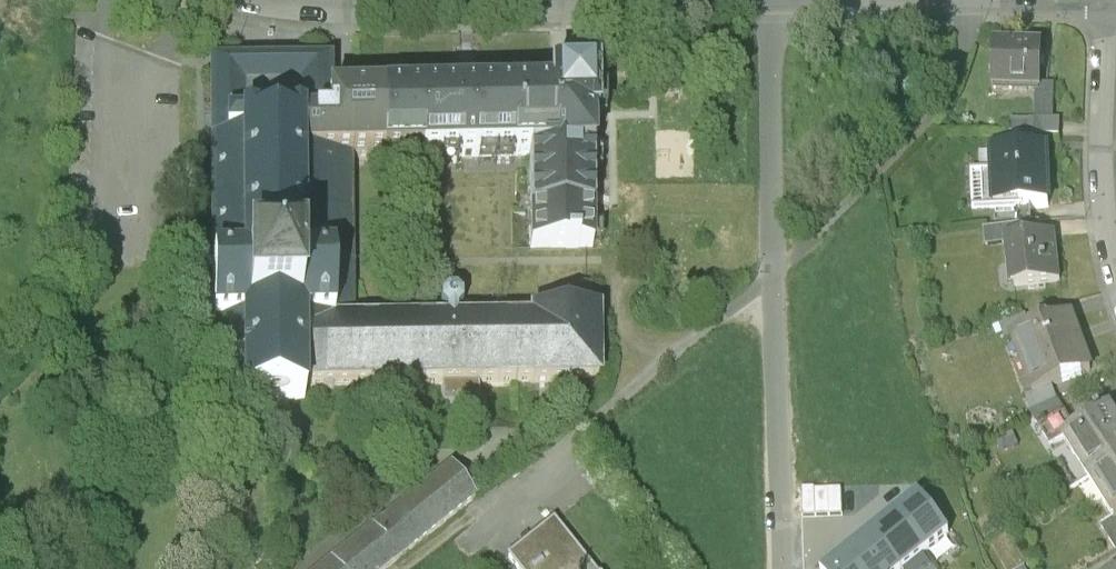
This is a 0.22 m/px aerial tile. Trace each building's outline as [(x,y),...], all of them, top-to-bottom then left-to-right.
[(995,46),(993,94),(1043,96),(1045,47),(995,46)] [(596,80),(550,80),(550,97),(331,99),(332,63),(211,63),(213,361),(242,360),(243,403),(303,403),(303,383),(322,383),(322,384),(325,386),(331,386),(333,384),(333,383),(368,383),(369,383),(371,383),(386,382),(386,383),(388,383),(388,382),(404,382),(404,383),(406,383),(406,382),(422,382),(422,383),(424,383),(424,382),(439,382),(440,383),(443,383),(443,382),(459,382),(462,382),(478,382),(480,382),(496,382),(498,382),(513,381),(513,382),(514,382),(515,382),(516,382),(516,381),(531,381),(531,382),(533,382),(533,381),(549,381),(549,382),(551,382),(551,381),(576,381),(576,382),(578,382),(578,381),(591,381),(591,380),(596,375),(597,375),(597,360),(598,360),(597,358),(597,336),(597,334),(597,313),(531,314),(531,323),(455,323),(454,315),(460,309),(460,301),(454,295),(446,295),(441,301),(441,309),(447,315),(447,323),(442,323),(439,323),(424,323),(423,323),(422,323),(421,323),(406,323),(404,323),(388,324),(388,323),(386,323),(386,324),(370,324),(370,323),(368,323),(368,324),(353,324),(353,323),(352,323),(352,160),(531,158),(531,247),(567,247),(567,248),(577,248),(577,247),(593,247),(592,155),(592,136),(592,126),(596,126),(596,80)] [(988,154),(991,211),(1052,208),(1049,151),(988,154)] [(1057,236),(1005,243),(1011,294),(1063,288),(1057,236)] [(1031,399),(1095,374),(1073,318),(1009,342),(1031,399)] [(1089,485),(1115,468),(1115,416),(1112,410),(1062,442),(1089,485)] [(1089,485),(1115,528),(1115,468),(1089,485)] [(450,470),(321,568),(393,568),(476,504),(450,470)] [(841,490),(801,491),(802,518),(843,518),(841,490)] [(917,496),(892,517),(921,551),(945,530),(917,496)] [(870,536),(898,568),(899,568),(921,551),(892,517),(870,536)] [(505,561),(511,568),(583,568),(550,527),(505,561)] [(845,556),(856,568),(898,568),(870,536),(845,556)] [(830,568),(856,568),(845,556),(830,568)]
